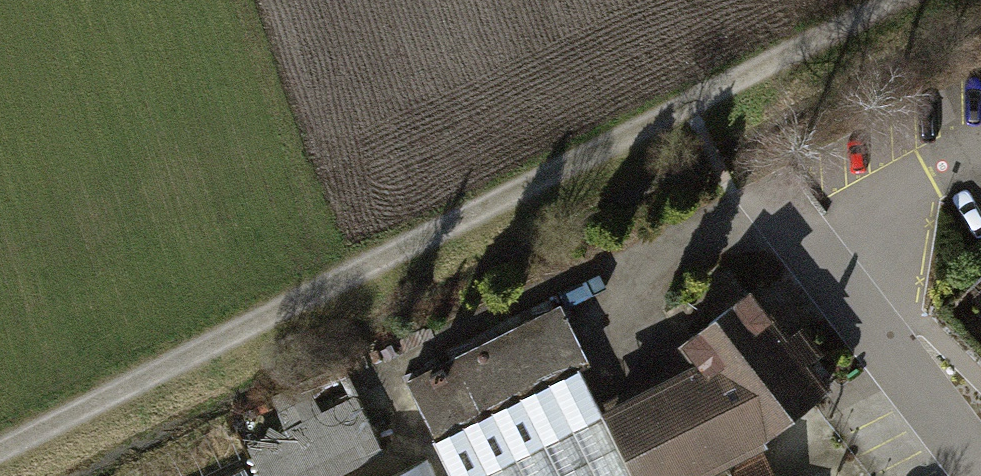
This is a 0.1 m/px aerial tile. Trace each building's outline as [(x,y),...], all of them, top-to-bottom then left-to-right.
[(618,405),(651,475),(696,475),(780,435),(835,387),(821,362),(832,351),(810,327),(800,334),(759,290),(701,334),(663,353),(676,377),(618,405)] [(563,303),(409,378),(437,435),(591,360),(563,303)] [(438,447),(453,475),(631,475),(584,374),(438,447)] [(244,425),(267,475),(339,475),(389,454),(355,376),(244,425)] [(805,472),(807,475),(856,475),(844,453),(805,472)] [(736,475),(780,475),(772,459),(736,475)] [(245,462),(218,475),(252,475),(245,462)] [(402,475),(428,475),(423,465),(402,475)]
